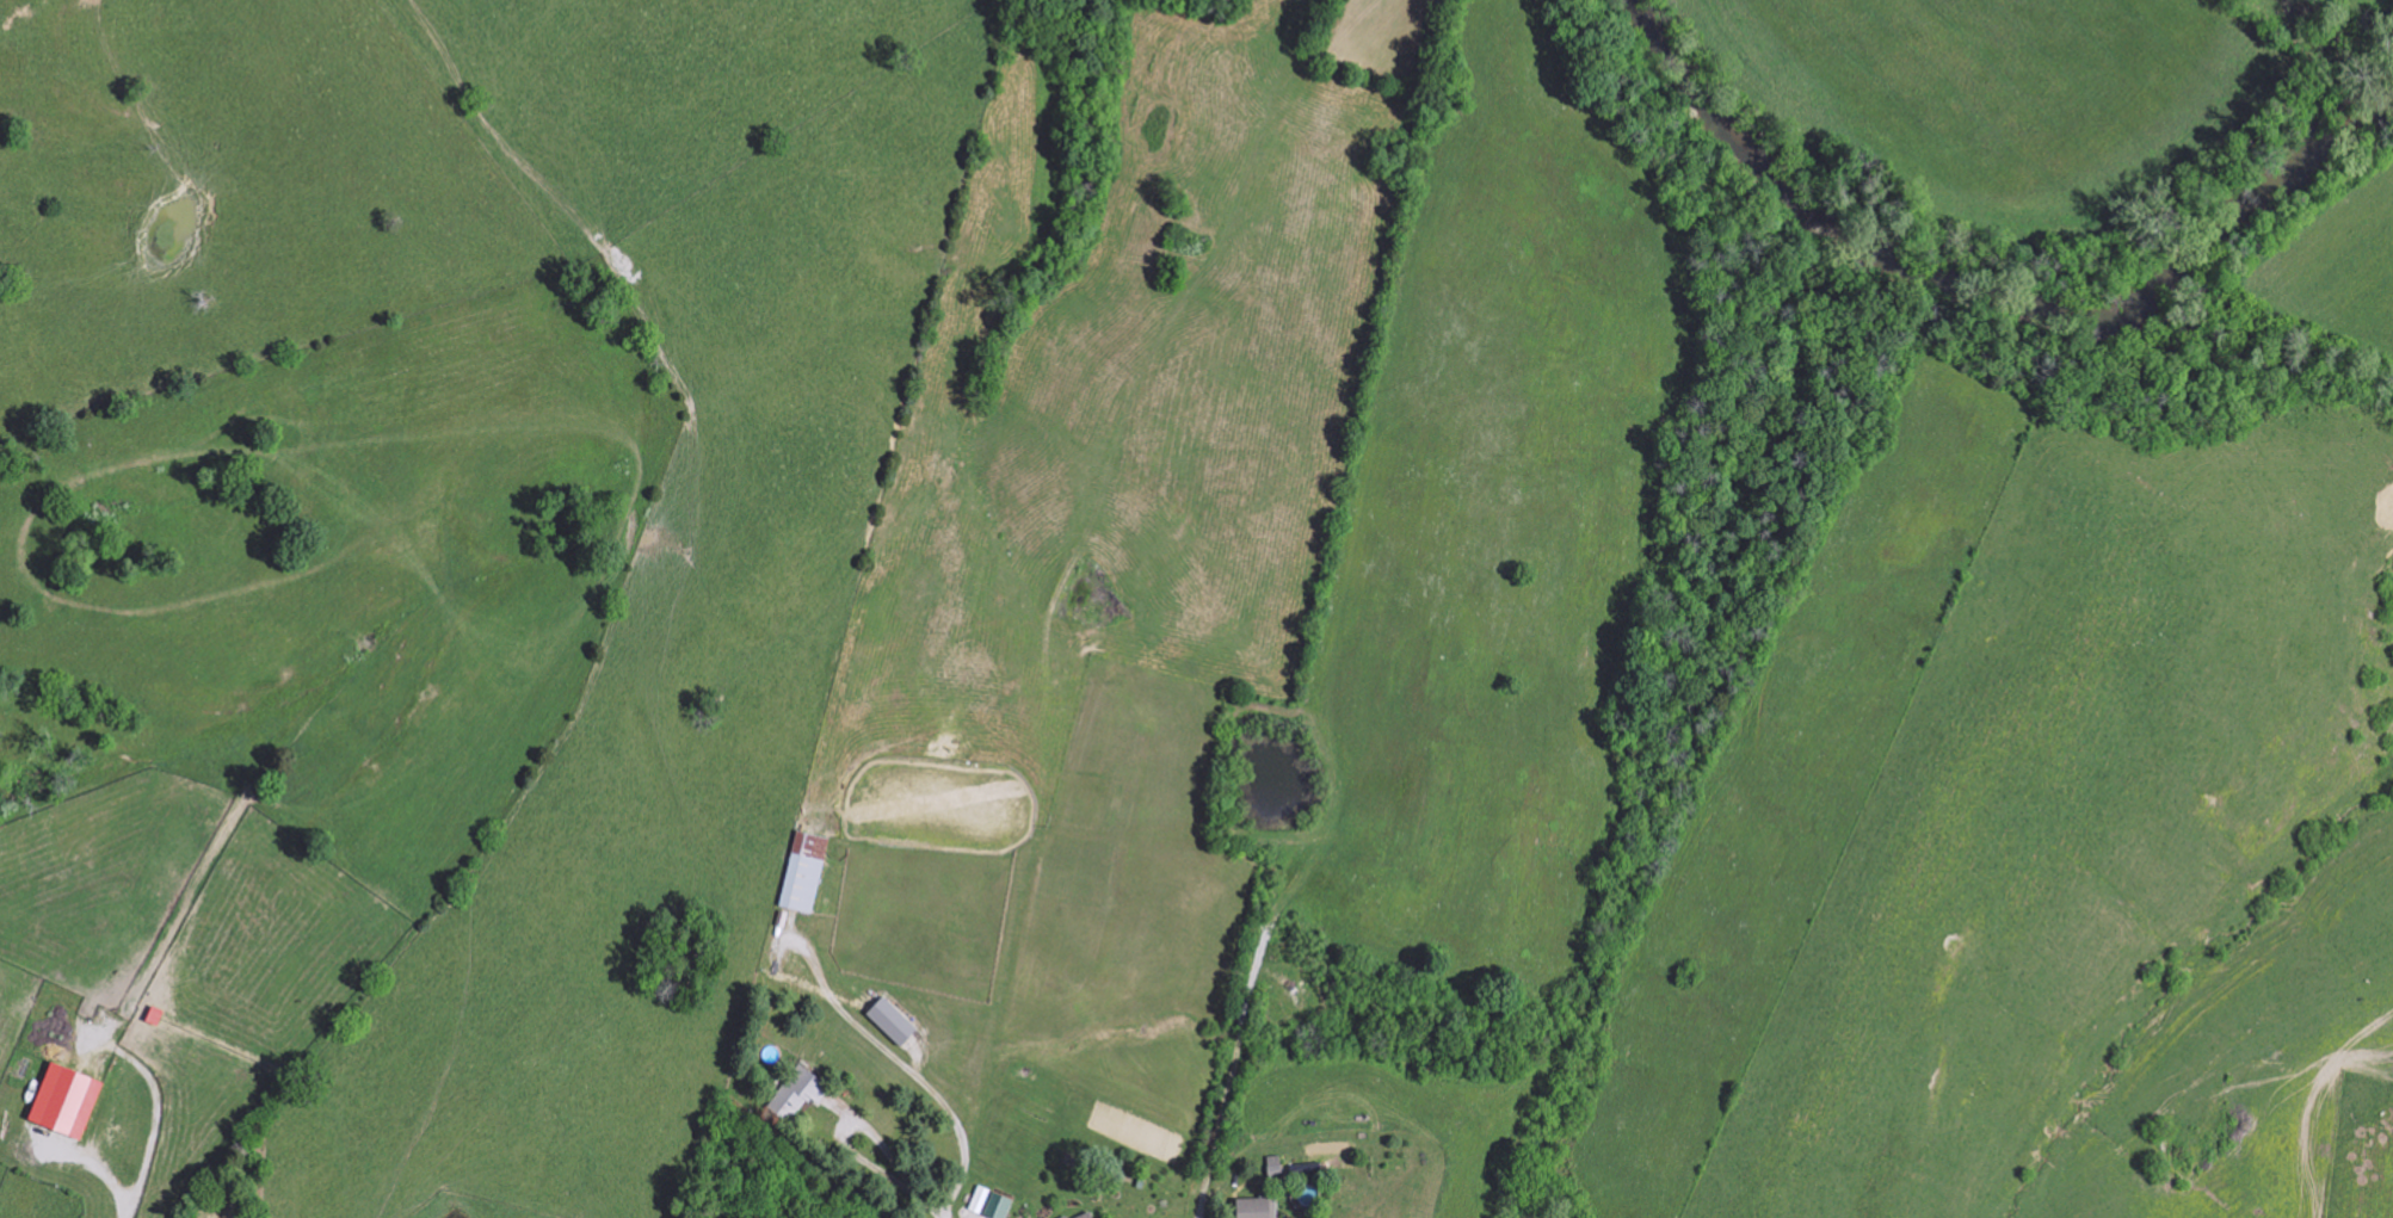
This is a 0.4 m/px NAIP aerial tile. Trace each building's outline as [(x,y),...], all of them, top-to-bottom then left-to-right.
[(814,915),(831,840),(797,832),(781,908),(814,915)] [(30,1122),(83,1140),(102,1080),(49,1063),(30,1122)] [(767,1106),(789,1123),(809,1098),(818,1105),(831,1089),(800,1065),(767,1106)] [(1236,1199),(1237,1217),(1278,1217),(1277,1198),(1236,1199)]
